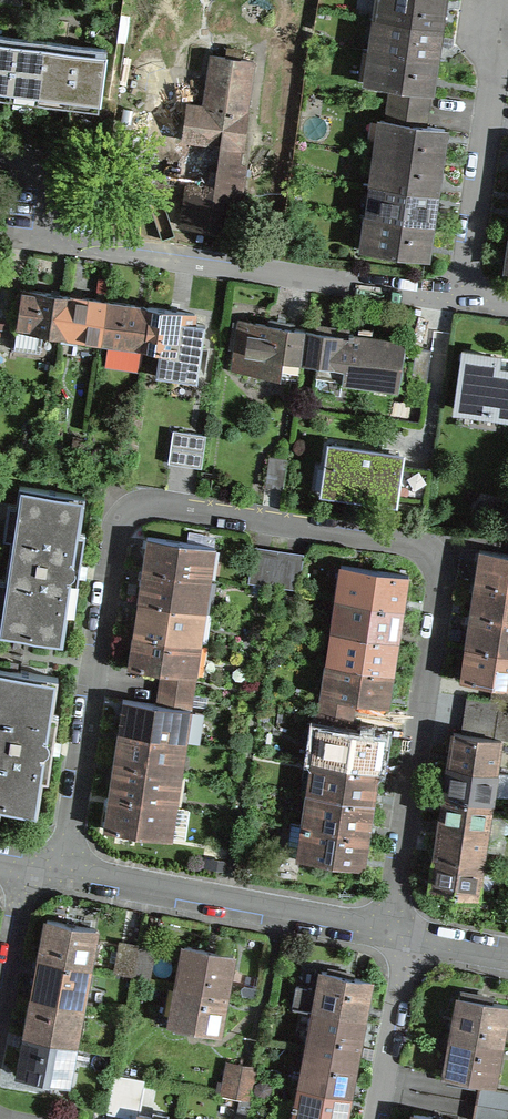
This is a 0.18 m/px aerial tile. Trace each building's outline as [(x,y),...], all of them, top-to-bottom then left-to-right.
[(439,28),(440,22),(443,0),(385,0),(382,20),(439,28)] [(378,52),(434,60),(435,54),(439,28),(382,20),(378,52)] [(10,103),(17,41),(0,39),(0,102),(10,103)] [(17,41),(10,103),(39,107),(47,45),(17,41)] [(39,107),(69,111),(77,49),(47,45),(39,107)] [(190,143),(188,156),(178,226),(205,230),(238,234),(248,165),(241,164),(243,151),(244,151),(250,110),(249,110),(256,60),(239,58),(240,50),(228,48),(226,56),(211,54),(204,104),(186,102),(183,122),(180,142),(190,143)] [(99,115),(107,52),(77,49),(69,111),(99,115)] [(428,92),(430,92),(430,87),(434,60),(378,52),(373,84),(392,87),(390,104),(426,109),(428,92)] [(423,126),(426,109),(390,104),(383,154),(439,162),(440,156),(444,129),(423,126)] [(439,162),(383,154),(378,186),(435,194),(436,188),(439,162)] [(435,194),(378,186),(374,217),(430,225),(431,218),(435,194)] [(427,250),(430,225),(374,217),(369,250),(425,258),(427,250)] [(14,288),(0,286),(0,318),(9,319),(14,288)] [(60,335),(65,295),(34,290),(23,289),(17,329),(60,335)] [(65,295),(60,335),(101,341),(107,301),(74,296),(65,295)] [(107,301),(101,341),(143,347),(149,307),(117,302),(107,301)] [(160,308),(149,307),(143,347),(160,349),(156,376),(197,382),(205,325),(193,323),(195,313),(160,308)] [(235,350),(245,351),(249,322),(239,320),(235,350)] [(283,357),(301,360),(305,330),(293,328),(294,323),(283,322),(269,320),(268,324),(249,321),(249,322),(245,351),(242,370),(280,376),(283,357)] [(318,331),(305,330),(301,360),(318,363),(316,375),(394,387),(401,343),(346,335),(347,331),(332,329),(318,327),(318,331)] [(457,409),(507,416),(507,372),(496,370),(497,357),(465,353),(457,409)] [(173,430),(168,463),(201,468),(206,435),(173,430)] [(419,501),(418,506),(425,507),(431,468),(398,464),(399,454),(389,453),(331,445),(331,447),(337,448),(335,460),(331,460),(330,469),(333,470),(330,491),(325,491),(324,493),(393,502),(393,497),(419,501)] [(282,488),(287,459),(269,457),(265,486),(282,488)] [(19,486),(0,613),(0,635),(63,644),(68,607),(74,608),(79,574),(85,534),(79,533),(85,495),(19,486)] [(144,565),(144,570),(201,579),(206,546),(147,537),(147,539),(148,539),(144,565)] [(249,582),(265,584),(270,553),(256,551),(253,550),(249,582)] [(479,550),(479,551),(480,551),(476,578),(476,583),(507,588),(507,554),(479,550)] [(273,553),(270,553),(265,584),(281,587),(286,555),(273,553)] [(288,556),(286,555),(281,587),(298,589),(303,558),(288,556)] [(349,567),(344,600),(402,609),(403,602),(406,577),(408,578),(408,576),(349,567)] [(140,597),(139,602),(196,610),(201,579),(144,570),(140,597)] [(476,583),(472,609),(471,615),(507,620),(507,588),(476,583)] [(340,632),(397,640),(398,634),(402,609),(344,600),(340,632)] [(191,642),(196,610),(139,602),(135,628),(134,634),(191,642)] [(471,615),(467,643),(466,646),(507,653),(507,620),(471,615)] [(340,632),(335,664),(392,672),(393,666),(397,640),(340,632)] [(186,675),(191,642),(134,634),(130,663),(129,665),(128,665),(128,666),(162,672),(160,688),(192,693),(195,676),(186,675)] [(466,646),(462,674),(461,678),(460,677),(459,679),(494,684),(492,701),(500,702),(499,709),(507,711),(507,653),(466,646)] [(388,700),(392,672),(335,664),(330,697),(322,695),(319,712),(352,717),(354,700),(389,705),(389,704),(387,703),(388,700)] [(0,668),(0,811),(0,809),(37,816),(42,779),(48,780),(52,750),(58,714),(52,713),(58,677),(0,668)] [(190,709),(192,693),(160,688),(157,704),(123,699),(122,701),(124,701),(120,727),(119,732),(177,741),(182,708),(190,709)] [(500,702),(492,701),(468,697),(465,712),(465,714),(497,719),(499,709),(500,702)] [(497,719),(465,714),(462,733),(453,732),(449,757),(448,764),(496,771),(501,739),(507,740),(507,711),(499,709),(497,719)] [(349,733),(352,717),(319,712),(317,728),(325,729),(320,762),(377,771),(378,765),(382,740),(384,740),(384,738),(349,733)] [(115,761),(115,764),(172,773),(177,741),(119,732),(115,761)] [(320,762),(315,794),(373,803),(374,796),(377,771),(320,762)] [(167,804),(172,773),(115,764),(111,790),(110,796),(167,804)] [(492,802),(493,793),(507,795),(507,773),(496,771),(448,764),(445,787),(444,795),(492,802)] [(369,827),(373,803),(315,794),(307,793),(307,794),(302,825),(368,834),(369,827)] [(492,802),(444,795),(440,817),(439,826),(487,833),(492,802)] [(167,804),(110,796),(105,825),(105,827),(104,827),(103,829),(162,837),(167,804)] [(368,834),(302,825),(290,823),(286,854),(297,856),(297,857),(365,868),(365,866),(363,866),(364,859),(368,834)] [(487,833),(439,826),(436,850),(434,857),(482,864),(487,833)] [(482,864),(434,857),(431,881),(430,889),(477,896),(479,886),(490,888),(494,877),(493,867),(494,867),(494,866),(482,864)] [(47,919),(39,959),(89,968),(96,929),(74,924),(74,923),(66,921),(66,923),(59,922),(47,919)] [(114,972),(133,976),(138,946),(119,943),(114,972)] [(184,945),(177,984),(226,993),(233,954),(214,951),(214,949),(210,948),(206,947),(205,949),(184,945)] [(154,949),(138,946),(133,976),(149,979),(154,949)] [(35,982),(32,997),(82,1006),(89,968),(39,959),(38,968),(36,968),(34,976),(36,977),(35,982)] [(292,1006),(314,1010),(363,1019),(367,1001),(371,980),(315,969),(311,988),(296,985),(292,1006)] [(227,994),(226,993),(177,984),(176,984),(168,1024),(220,1034),(222,1022),(227,994)] [(459,996),(451,1035),(501,1044),(507,1005),(489,1002),(489,1000),(481,998),(480,1000),(472,999),(459,996)] [(27,1025),(25,1035),(75,1044),(82,1006),(32,997),(29,1017),(27,1017),(26,1020),(25,1025),(27,1025)] [(358,1046),(363,1019),(314,1010),(307,1048),(356,1057),(358,1046)] [(67,1084),(75,1044),(25,1035),(21,1058),(18,1074),(37,1078),(37,1080),(45,1081),(45,1080),(67,1084)] [(493,1084),(501,1044),(451,1035),(446,1062),(444,1075),(480,1081),(493,1084)] [(351,1083),(356,1057),(307,1048),(300,1086),(349,1095),(351,1083)] [(221,1094),(252,1100),(258,1067),(238,1064),(234,1085),(223,1083),(221,1094)] [(133,1114),(140,1079),(114,1075),(108,1109),(133,1114)] [(493,1084),(480,1081),(476,1102),(507,1108),(507,1092),(493,1089),(494,1084),(493,1084)] [(349,1095),(300,1086),(297,1103),(293,1102),(292,1107),(296,1107),(294,1118),(345,1118),(349,1095)] [(476,1102),(472,1118),(507,1118),(507,1108),(476,1102)]
